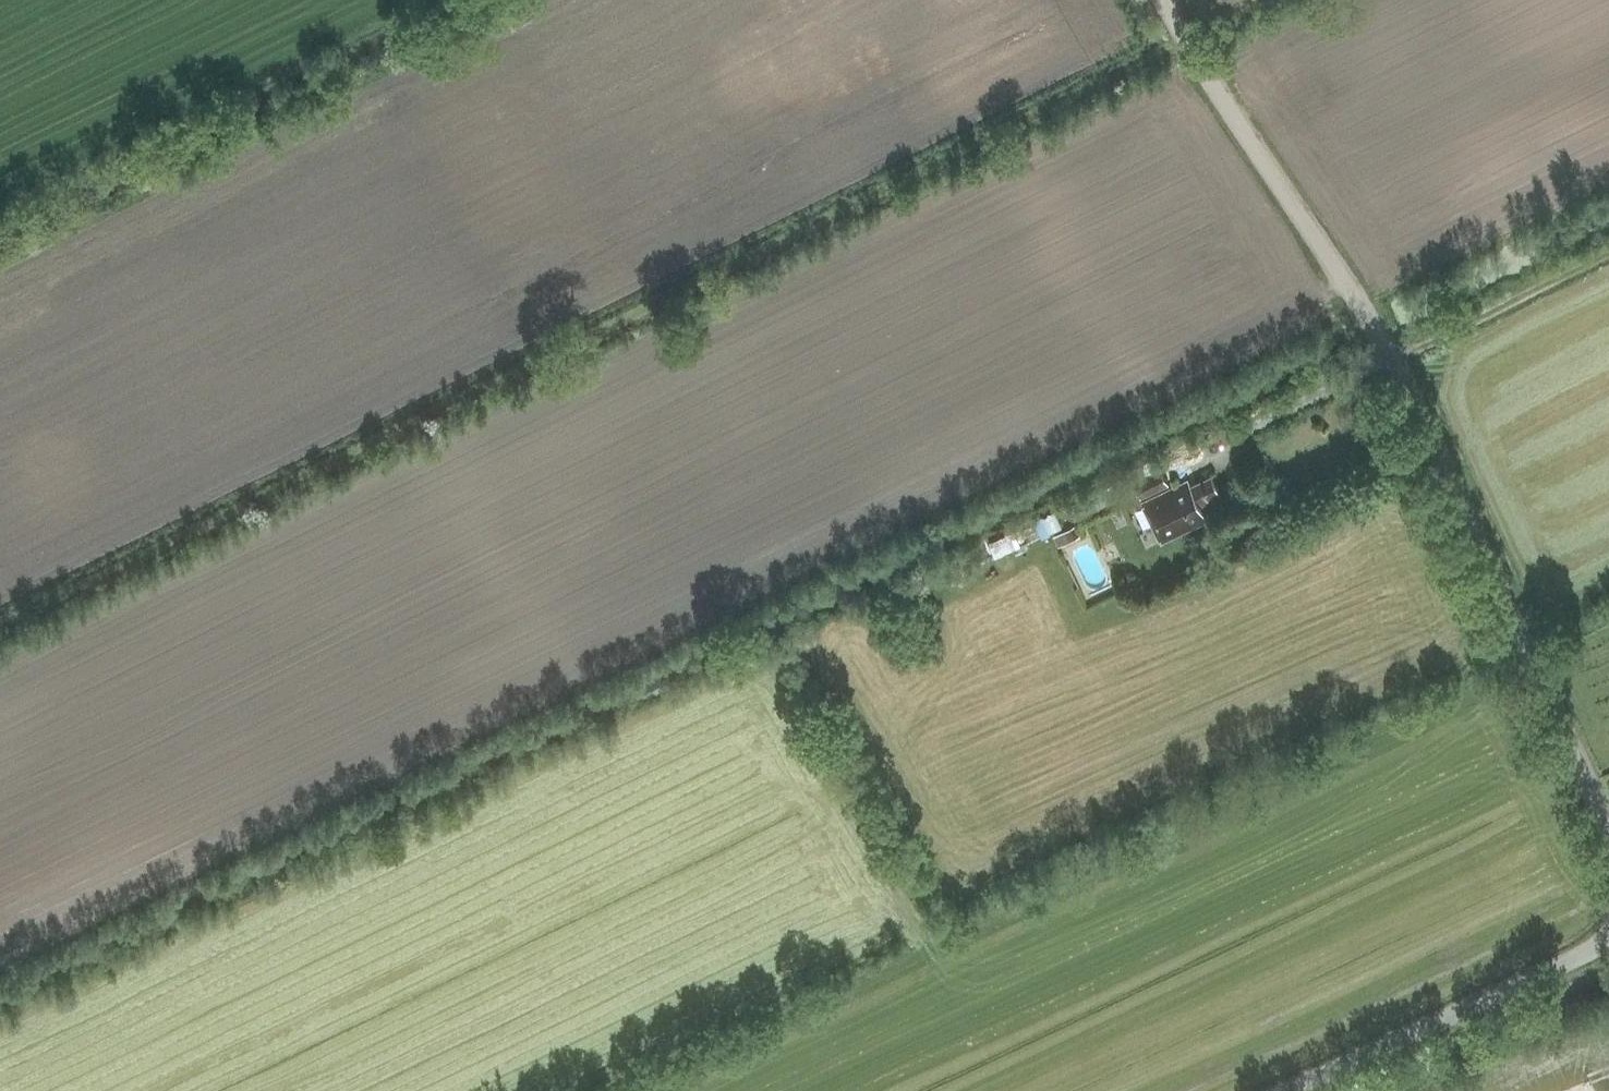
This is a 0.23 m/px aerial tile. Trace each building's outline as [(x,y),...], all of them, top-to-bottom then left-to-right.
[(1169,484),(1156,457),(1128,470),(1134,481),(1123,486),(1129,501),(1140,496),(1141,497),(1169,484)] [(1208,522),(1202,510),(1215,503),(1212,498),(1220,494),(1212,477),(1190,488),(1188,482),(1143,505),(1163,545),(1208,522)] [(1080,534),(1075,525),(1052,536),(1057,545),(1080,534)] [(997,552),(1031,542),(1027,527),(992,537),(997,552)]
